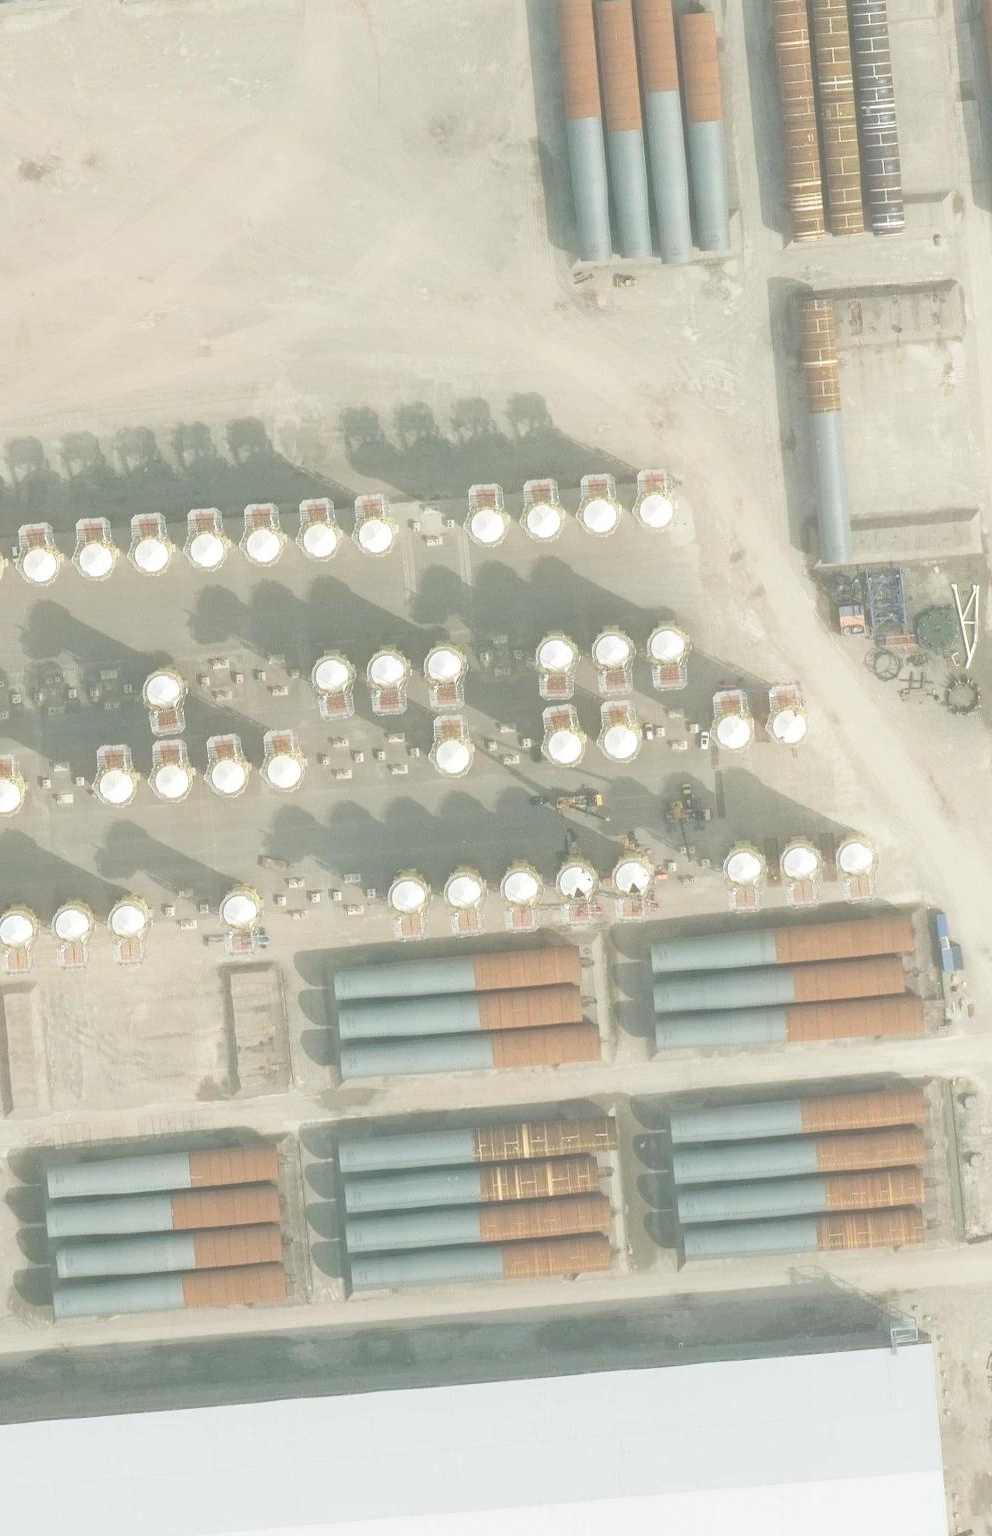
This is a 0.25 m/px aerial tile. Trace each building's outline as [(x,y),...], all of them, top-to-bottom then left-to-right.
[(617,19),(616,0),(408,0),(409,11),(316,17),(317,36),(617,19)] [(809,68),(927,63),(926,44),(869,47),(868,28),(931,25),(930,5),(912,5),(912,0),(811,0),(813,55),(809,55),(809,68)] [(684,947),(689,1005),(904,989),(902,962),(891,963),(888,925),(899,924),(897,898),(791,906),(792,910),(721,915),(721,916),(679,919),(681,947),(684,947)] [(904,1036),(466,1074),(483,1274),(922,1236),(904,1036)] [(353,1160),(445,1157),(445,1138),(352,1142),(353,1160)] [(327,1149),(233,1153),(234,1173),(327,1168),(327,1149)] [(280,1265),(281,1273),(298,1277),(470,1269),(406,1253),(400,1253),(363,1244),(365,1237),(364,1230),(349,1231),(349,1237),(346,1249),(359,1248),(360,1260),(334,1254),(331,1266),(320,1263),(321,1259),(310,1256),(316,1234),(315,1227),(296,1222),(269,1223),(270,1240),(286,1244),(280,1265)] [(0,1416),(0,1535),(948,1535),(930,1335),(0,1416)]
